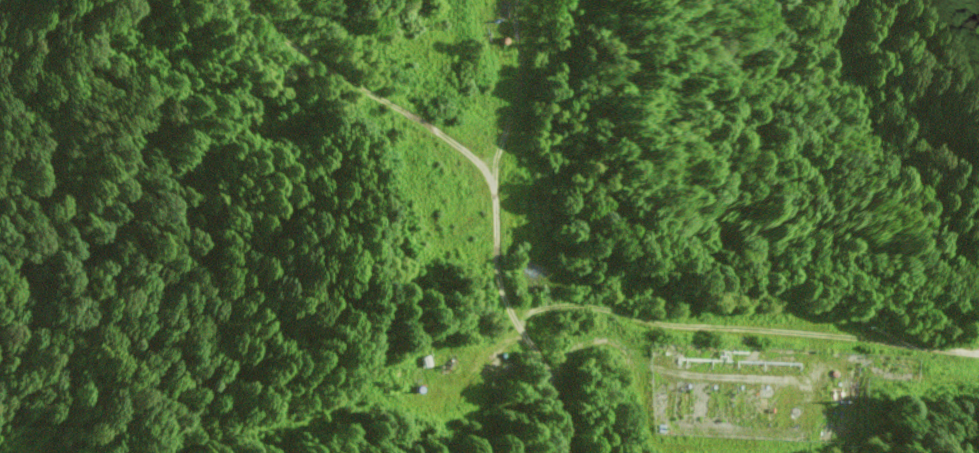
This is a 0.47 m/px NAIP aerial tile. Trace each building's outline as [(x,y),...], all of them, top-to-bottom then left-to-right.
[(692,388),(682,388),(682,408),(692,408),(692,388)] [(718,391),(707,391),(707,412),(718,412),(718,391)]
